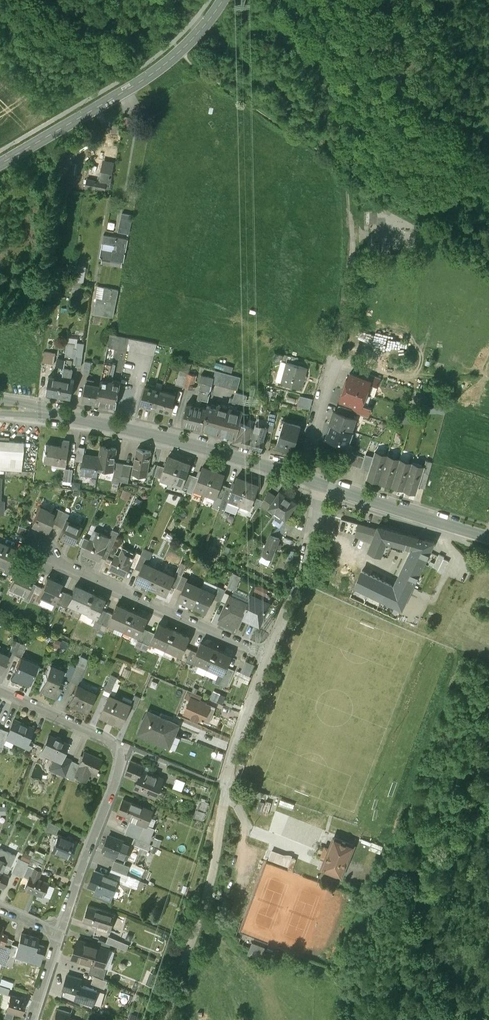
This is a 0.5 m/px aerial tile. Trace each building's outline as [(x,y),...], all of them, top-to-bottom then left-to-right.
[(112,173),(110,173),(112,165),(104,163),(100,181),(87,179),(86,186),(105,190),(105,187),(109,188),(112,173)] [(131,214),(122,212),(118,231),(127,232),(131,214)] [(128,238),(104,234),(101,256),(102,257),(102,258),(103,258),(102,262),(122,266),(123,261),(124,262),(128,238)] [(85,267),(76,265),(74,280),(83,282),(85,267)] [(83,282),(73,281),(72,293),(77,294),(79,287),(82,288),(83,282)] [(118,290),(98,286),(93,313),(113,316),(118,290)] [(129,337),(110,333),(107,345),(127,349),(129,337)] [(369,338),(359,334),(357,341),(367,344),(369,338)] [(65,358),(64,366),(71,368),(72,363),(74,363),(76,354),(82,355),(84,343),(77,343),(76,348),(75,347),(74,344),(66,344),(65,358)] [(56,353),(45,351),(43,361),(54,363),(56,353)] [(46,392),(59,395),(64,366),(65,358),(58,357),(57,365),(59,366),(57,376),(49,375),(46,392)] [(182,360),(176,384),(184,386),(188,372),(191,362),(182,360)] [(100,384),(96,402),(116,406),(120,382),(106,379),(108,370),(111,370),(112,363),(104,362),(100,384)] [(306,368),(286,363),(281,381),(301,387),(306,368)] [(71,368),(64,366),(59,395),(71,397),(74,379),(68,378),(68,375),(71,374),(72,368),(71,368)] [(241,376),(215,369),(212,381),(237,388),(241,376)] [(381,377),(364,371),(362,377),(370,380),(369,382),(378,385),(381,377)] [(195,374),(188,372),(184,386),(194,389),(195,386),(192,385),(195,374)] [(362,377),(350,373),(347,379),(346,378),(345,381),(346,383),(345,386),(366,393),(374,396),(378,385),(369,382),(370,380),(362,377)] [(213,377),(201,374),(199,380),(202,381),(198,397),(208,400),(212,384),(212,381),(213,377)] [(94,379),(87,378),(87,382),(86,382),(82,399),(96,402),(100,384),(94,383),(94,379)] [(162,389),(145,385),(140,403),(157,408),(162,389)] [(366,393),(345,386),(344,389),(343,389),(342,389),(341,392),(342,393),(340,399),(354,404),(361,406),(362,404),(366,393)] [(176,393),(162,389),(157,408),(171,411),(176,393)] [(227,406),(220,432),(235,436),(240,421),(241,416),(241,415),(242,411),(236,410),(239,400),(230,397),(227,406)] [(197,405),(187,402),(182,423),(202,427),(206,407),(200,406),(201,403),(198,403),(197,405)] [(214,407),(207,405),(206,407),(202,427),(209,429),(208,430),(209,432),(212,433),(214,432),(214,430),(220,432),(227,406),(218,404),(218,407),(214,406),(214,407)] [(362,404),(361,406),(354,404),(352,409),(355,411),(369,415),(372,407),(362,404)] [(352,409),(339,405),(336,411),(353,417),(355,411),(352,409)] [(336,411),(334,411),(330,423),(331,423),(351,430),(355,418),(353,417),(336,411)] [(250,418),(241,416),(240,421),(253,426),(254,426),(255,422),(250,421),(250,418)] [(300,426),(281,420),(280,426),(282,427),(299,432),(300,426)] [(253,426),(240,421),(235,436),(234,441),(247,445),(250,435),(253,426)] [(254,426),(251,436),(250,435),(247,445),(261,449),(261,448),(260,448),(264,440),(263,440),(266,429),(267,426),(256,422),(255,422),(254,426)] [(351,430),(331,423),(326,437),(335,441),(338,442),(338,441),(349,445),(350,444),(354,431),(351,430)] [(299,432),(282,427),(277,445),(293,450),(299,432)] [(1,455),(15,456),(14,464),(21,465),(23,441),(8,439),(8,437),(0,436),(0,463),(1,455)] [(62,446),(45,443),(44,450),(43,449),(42,459),(66,463),(70,440),(63,439),(62,446)] [(349,445),(338,441),(338,442),(335,441),(333,448),(350,451),(352,445),(350,444),(349,445)] [(85,447),(78,446),(76,460),(83,461),(84,454),(85,447)] [(116,448),(101,446),(100,456),(98,468),(113,470),(116,448)] [(151,450),(137,448),(133,472),(147,474),(151,450)] [(387,456),(375,452),(368,474),(380,478),(387,456)] [(100,456),(84,454),(83,461),(82,473),(97,475),(98,468),(100,456)] [(1,455),(0,463),(0,468),(21,469),(21,465),(14,464),(15,456),(1,455)] [(164,466),(160,476),(171,480),(179,459),(168,455),(164,466)] [(387,456),(380,478),(392,482),(399,460),(387,456)] [(179,459),(171,480),(182,484),(187,472),(190,463),(179,459)] [(412,464),(399,460),(392,482),(405,486),(412,464)] [(117,462),(113,482),(119,483),(121,475),(124,463),(117,462)] [(131,465),(124,463),(121,475),(128,477),(131,465)] [(164,466),(158,463),(155,474),(160,476),(164,466)] [(412,464),(405,486),(417,490),(424,468),(412,464)] [(198,476),(194,487),(195,487),(205,491),(213,470),(202,466),(198,476)] [(73,469),(65,468),(64,480),(71,481),(73,469)] [(213,470),(205,491),(216,495),(221,483),(224,474),(213,470)] [(187,472),(182,484),(188,487),(193,474),(187,472)] [(188,487),(187,491),(193,493),(195,487),(194,487),(198,476),(193,474),(188,487)] [(232,487),(228,498),(229,498),(225,508),(235,512),(239,502),(240,502),(248,480),(237,476),(232,487)] [(248,480),(240,502),(251,506),(255,496),(259,484),(248,480)] [(221,483),(216,495),(222,497),(227,485),(221,483)] [(222,497),(219,506),(225,508),(229,498),(228,498),(232,487),(227,485),(222,497)] [(296,501),(280,490),(276,496),(268,506),(270,507),(277,512),(274,516),(280,520),(282,516),(284,517),(285,518),(287,514),(296,501)] [(261,503),(260,504),(268,510),(270,507),(268,506),(276,496),(268,491),(263,499),(261,503)] [(263,499),(255,496),(251,506),(256,508),(259,503),(261,503),(263,499)] [(48,509),(40,505),(32,523),(47,530),(51,522),(55,513),(48,510),(48,509)] [(51,522),(57,525),(63,511),(57,508),(55,513),(51,522)] [(69,514),(63,511),(57,525),(63,528),(67,520),(69,514)] [(278,523),(280,525),(271,534),(279,536),(284,529),(291,531),(298,522),(287,514),(285,518),(284,517),(278,523)] [(82,527),(67,520),(63,528),(59,536),(74,543),(82,527)] [(377,528),(358,523),(355,534),(371,541),(377,528)] [(29,528),(19,525),(17,530),(27,533),(29,528)] [(390,529),(377,526),(377,528),(371,541),(368,549),(380,555),(386,539),(396,542),(400,532),(390,529)] [(112,528),(109,536),(104,548),(110,550),(119,531),(112,528)] [(96,541),(90,538),(84,551),(100,558),(104,548),(109,536),(100,532),(96,541)] [(434,541),(400,532),(396,542),(412,548),(394,585),(409,593),(434,541)] [(271,534),(261,554),(271,558),(279,536),(271,534)] [(0,542),(0,562),(6,565),(8,560),(13,547),(2,542),(0,542)] [(126,548),(122,557),(115,554),(110,567),(125,573),(135,552),(126,548)] [(141,553),(135,567),(140,569),(143,561),(144,561),(147,556),(141,553)] [(444,556),(439,553),(433,566),(438,568),(443,558),(444,556)] [(438,568),(437,570),(443,573),(449,560),(443,558),(438,568)] [(14,562),(8,560),(6,565),(3,570),(9,573),(14,562)] [(144,561),(143,561),(140,569),(136,578),(152,586),(159,570),(151,566),(152,564),(151,564),(150,564),(144,561)] [(177,571),(182,573),(185,563),(181,561),(177,571)] [(159,570),(152,586),(167,592),(174,576),(167,573),(168,572),(159,568),(159,570)] [(32,576),(18,570),(11,586),(25,592),(30,581),(32,576)] [(394,585),(362,570),(355,585),(402,607),(409,593),(394,585)] [(233,572),(227,585),(235,588),(241,575),(233,572)] [(62,584),(47,577),(39,594),(46,597),(46,598),(54,602),(54,601),(60,589),(62,584)] [(30,581),(25,592),(22,597),(29,600),(36,583),(30,581)] [(185,581),(178,597),(193,604),(200,590),(199,590),(192,586),(193,585),(185,581)] [(71,594),(68,602),(75,605),(74,606),(83,610),(90,593),(75,586),(71,594)] [(214,593),(200,587),(199,590),(200,590),(193,604),(206,610),(214,593)] [(60,589),(54,601),(60,604),(66,592),(60,589)] [(66,592),(60,604),(66,607),(68,602),(71,594),(66,592)] [(106,599),(90,593),(83,610),(91,614),(91,612),(98,615),(99,616),(102,608),(106,599)] [(247,603),(229,595),(220,617),(238,625),(241,617),(247,603)] [(269,603),(251,595),(247,603),(241,617),(259,625),(269,603)] [(132,611),(117,604),(113,612),(110,621),(117,624),(116,625),(125,629),(132,611)] [(108,610),(102,608),(99,616),(98,615),(96,620),(102,623),(108,610)] [(113,612),(108,610),(102,623),(108,625),(110,621),(113,612)] [(148,618),(132,611),(125,629),(133,632),(133,631),(140,634),(148,618)] [(159,623),(151,640),(158,643),(155,650),(164,654),(166,648),(174,630),(159,623)] [(189,637),(174,630),(166,648),(175,651),(175,650),(182,653),(185,646),(189,637)] [(15,639),(10,651),(16,654),(21,642),(15,639)] [(21,642),(16,654),(22,656),(27,644),(21,642)] [(196,651),(193,658),(200,662),(200,663),(208,666),(216,649),(201,642),(196,651)] [(182,653),(180,658),(186,661),(191,649),(185,646),(182,653)] [(191,649),(186,661),(191,663),(193,658),(196,651),(191,649)] [(231,656),(216,649),(208,666),(223,673),(224,673),(227,666),(231,656)] [(2,671),(9,655),(0,651),(0,670),(2,671)] [(37,665),(21,657),(13,676),(29,683),(37,665)] [(70,664),(64,676),(71,678),(76,667),(70,664)] [(76,667),(71,678),(78,682),(84,668),(77,664),(76,667)] [(227,666),(224,673),(223,673),(219,682),(227,685),(234,669),(227,666)] [(63,681),(46,674),(40,689),(56,696),(63,681)] [(112,674),(105,689),(111,691),(118,676),(112,674)] [(97,692),(77,683),(69,702),(89,711),(97,692)] [(202,695),(188,689),(185,696),(190,699),(191,697),(200,700),(202,695)] [(131,703),(110,694),(100,716),(122,725),(130,706),(131,703)] [(141,696),(135,694),(131,703),(130,706),(136,708),(141,696)] [(200,700),(191,697),(190,699),(184,712),(192,715),(194,718),(196,719),(199,718),(209,722),(216,707),(200,700)] [(179,723),(148,710),(138,732),(163,743),(168,731),(174,734),(179,723)] [(8,731),(6,737),(28,747),(31,741),(28,739),(33,728),(13,719),(8,731)] [(1,729),(0,731),(0,749),(1,750),(6,737),(8,731),(1,729)] [(56,738),(48,735),(41,752),(54,757),(60,760),(62,756),(68,743),(61,740),(61,739),(61,737),(58,736),(56,737),(56,738)] [(103,760),(83,751),(78,764),(73,776),(74,777),(85,781),(91,769),(97,772),(103,760)] [(60,760),(54,757),(49,769),(65,776),(71,760),(62,756),(60,760)] [(65,776),(73,780),(74,777),(73,776),(78,764),(71,760),(65,776)] [(163,779),(142,771),(144,765),(131,760),(125,774),(138,779),(137,780),(140,781),(136,789),(156,797),(163,779)] [(172,786),(182,789),(185,779),(175,776),(172,786)] [(203,819),(209,801),(199,798),(194,816),(203,819)] [(257,810),(267,813),(270,801),(260,798),(257,810)] [(123,799),(117,813),(130,818),(130,819),(146,826),(152,811),(123,799)] [(75,841),(59,835),(52,851),(69,857),(75,841)] [(132,844),(109,835),(103,849),(107,851),(106,855),(116,858),(117,855),(126,858),(132,844)] [(334,837),(322,871),(341,878),(354,845),(334,837)] [(284,858),(247,845),(244,854),(281,866),(284,858)] [(45,861),(33,854),(30,859),(43,864),(45,861)] [(28,863),(17,858),(11,871),(22,876),(27,865),(28,863)] [(3,888),(8,876),(1,873),(6,861),(0,859),(0,886),(3,888)] [(43,864),(30,859),(28,863),(27,865),(34,868),(41,871),(44,865),(43,864)] [(130,866),(115,860),(111,868),(124,873),(126,874),(130,866)] [(34,868),(30,875),(29,875),(24,888),(43,895),(48,883),(38,879),(41,871),(34,868)] [(119,879),(96,870),(89,884),(97,887),(95,892),(111,899),(119,879)] [(126,874),(124,873),(121,882),(136,889),(140,880),(126,874)] [(115,913),(88,905),(83,920),(97,925),(96,926),(110,930),(115,913)] [(0,927),(0,962),(4,964),(11,944),(12,940),(7,938),(8,936),(1,933),(3,928),(0,927)] [(38,938),(21,934),(18,946),(16,955),(25,957),(26,954),(33,956),(34,953),(41,955),(44,945),(37,944),(38,938)] [(129,944),(109,935),(106,941),(110,943),(126,950),(129,944)] [(106,941),(99,938),(97,945),(106,948),(106,949),(108,949),(110,943),(106,941)] [(97,945),(78,939),(72,958),(73,958),(85,961),(85,962),(92,964),(101,966),(106,949),(106,948),(97,945)] [(263,947),(250,942),(246,952),(259,957),(263,947)] [(11,944),(4,964),(12,966),(16,955),(18,946),(11,944)] [(101,966),(92,964),(90,973),(103,978),(106,967),(101,966)] [(81,979),(68,975),(63,989),(77,993),(77,994),(87,998),(90,987),(80,984),(81,979)] [(0,986),(0,992),(7,995),(9,989),(0,986)] [(26,1000),(11,996),(7,1009),(14,1011),(13,1013),(21,1016),(26,1000)] [(58,1009),(55,1019),(77,1019),(70,1018),(72,1013),(58,1009)]
